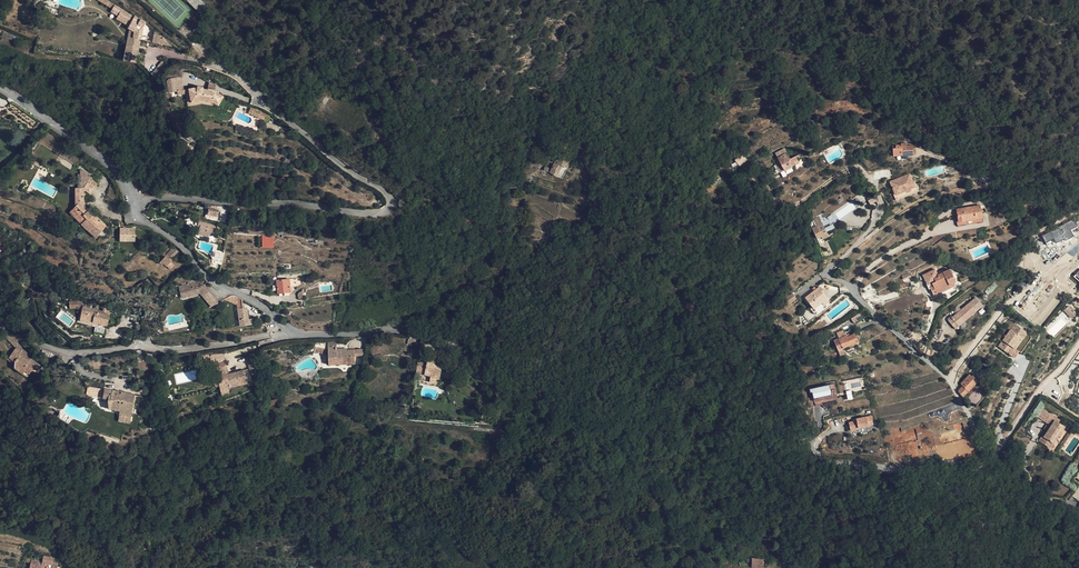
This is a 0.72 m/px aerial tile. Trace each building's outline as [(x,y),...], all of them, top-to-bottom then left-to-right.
[(110,0),(88,0),(87,3),(98,8),(98,12),(100,13),(105,14),(104,22),(110,23),(118,24),(118,16),(121,11),(110,4),(110,0)] [(98,24),(110,30),(110,23),(104,22),(105,14),(100,13),(98,24)] [(141,23),(132,15),(129,26),(138,27),(141,23)] [(110,30),(98,24),(97,31),(109,33),(110,30)] [(108,46),(109,33),(97,31),(95,45),(108,46)] [(155,78),(165,67),(161,63),(150,73),(155,78)] [(177,91),(178,96),(185,94),(181,76),(166,79),(169,93),(177,91)] [(185,93),(187,106),(202,104),(207,105),(209,104),(221,106),(222,94),(214,93),(216,84),(208,83),(208,88),(198,87),(185,89),(185,93)] [(250,107),(248,113),(266,120),(268,114),(250,107)] [(896,143),(892,143),(893,156),(914,155),(913,145),(905,146),(902,146),(902,145),(896,145),(896,143)] [(740,166),(747,159),(742,154),(735,161),(740,166)] [(778,158),(784,170),(794,165),(799,162),(796,156),(789,160),(786,154),(778,158)] [(562,179),(566,170),(569,162),(555,157),(552,168),(545,166),(543,171),(562,179)] [(781,172),(784,170),(778,158),(774,160),(781,172)] [(910,173),(889,181),(894,195),(916,187),(910,173)] [(91,180),(85,186),(84,188),(87,191),(95,183),(91,180)] [(102,230),(106,225),(94,214),(93,215),(84,207),(84,188),(81,188),(76,188),(76,192),(76,206),(70,212),(82,224),(96,237),(102,230)] [(960,226),(966,224),(966,221),(976,219),(977,223),(983,222),(980,205),(957,209),(960,226)] [(206,218),(217,221),(220,210),(208,207),(206,218)] [(829,236),(820,217),(809,222),(817,239),(822,237),(823,239),(829,236)] [(187,230),(196,233),(198,227),(194,226),(196,222),(191,220),(187,230)] [(198,227),(196,233),(207,237),(208,234),(211,235),(213,228),(196,222),(194,226),(198,227)] [(832,223),(825,227),(827,231),(834,228),(832,223)] [(135,227),(120,227),(120,240),(135,240),(135,227)] [(378,231),(377,238),(395,241),(395,233),(378,231)] [(1060,246),(1066,242),(1061,234),(1043,245),(1048,252),(1051,250),(1053,253),(1061,248),(1060,246)] [(262,248),(274,248),(274,236),(262,236),(262,248)] [(162,265),(164,263),(170,269),(174,265),(170,260),(179,252),(174,247),(158,261),(162,265)] [(935,269),(924,275),(928,285),(932,284),(933,286),(930,287),(934,295),(951,286),(951,285),(956,282),(950,269),(938,275),(935,269)] [(277,277),(273,290),(286,293),(287,288),(297,290),(300,289),(301,283),(277,277)] [(197,286),(180,290),(182,298),(200,293),(203,296),(209,292),(203,285),(197,286)] [(821,291),(823,290),(820,287),(805,298),(813,307),(814,309),(827,299),(823,294),(821,291)] [(211,306),(218,302),(209,292),(203,296),(211,306)] [(791,293),(785,297),(790,304),(796,299),(791,293)] [(237,297),(234,295),(232,295),(224,299),(238,305),(237,297)] [(1041,326),(1058,301),(1049,295),(1032,321),(1041,326)] [(242,300),(237,297),(238,305),(240,326),(254,324),(253,318),(248,319),(248,311),(242,308),(242,300)] [(811,309),(814,313),(824,306),(823,306),(829,301),(827,299),(814,309),(813,307),(811,309)] [(959,327),(977,311),(970,303),(948,320),(953,327),(957,324),(959,327)] [(75,311),(75,306),(66,309),(68,315),(75,312),(75,311)] [(108,325),(109,313),(102,313),(101,314),(98,313),(98,312),(94,310),(84,309),(83,313),(81,313),(79,324),(93,325),(93,324),(99,324),(99,326),(104,326),(105,325),(108,325)] [(1075,315),(1066,309),(1062,313),(1071,320),(1075,315)] [(169,325),(167,320),(162,321),(164,331),(184,327),(183,322),(169,325)] [(1021,340),(1025,334),(1012,324),(1003,336),(1006,339),(999,348),(1014,360),(1018,354),(1014,351),(1012,349),(1020,339),(1021,340)] [(16,340),(18,341),(18,340),(18,338),(18,336),(7,332),(5,334),(5,335),(5,337),(16,340)] [(855,334),(851,335),(847,337),(847,335),(834,341),(839,351),(843,349),(843,348),(858,342),(855,334)] [(16,340),(5,337),(16,348),(17,347),(19,344),(18,341),(16,340)] [(1020,339),(1012,349),(1014,351),(1022,341),(1021,340),(1020,339)] [(355,364),(355,357),(355,350),(337,351),(336,342),(328,342),(328,350),(329,356),(329,365),(355,364)] [(420,343),(418,355),(427,358),(428,344),(420,343)] [(16,348),(10,358),(15,361),(15,364),(14,367),(26,375),(27,376),(28,375),(29,374),(33,368),(37,371),(41,365),(27,356),(27,354),(17,347),(16,348)] [(57,355),(53,353),(42,349),(41,354),(56,360),(57,355)] [(138,358),(146,357),(145,351),(141,349),(136,350),(138,358)] [(196,362),(213,365),(211,360),(212,359),(211,354),(199,356),(196,362)] [(213,365),(225,361),(223,354),(211,354),(212,359),(211,360),(213,365)] [(254,354),(246,356),(249,369),(255,368),(254,354)] [(443,362),(428,359),(427,363),(418,362),(414,381),(435,385),(437,379),(440,379),(440,377),(449,379),(451,371),(442,369),(443,362)] [(225,361),(213,365),(214,369),(215,369),(217,375),(219,385),(221,393),(228,392),(230,387),(247,382),(247,381),(244,370),(226,375),(224,365),(226,365),(225,361)] [(970,372),(973,376),(978,381),(985,372),(976,364),(970,372)] [(958,391),(963,397),(978,381),(973,376),(972,377),(970,375),(961,384),(963,386),(958,391)] [(831,396),(831,389),(834,389),(834,385),(811,387),(812,398),(831,396)] [(89,387),(88,387),(87,394),(91,396),(103,398),(104,389),(98,388),(89,387)] [(104,389),(103,398),(107,399),(109,409),(120,411),(119,421),(130,423),(135,394),(104,389)] [(1041,409),(1036,417),(1046,423),(1051,415),(1041,409)] [(871,415),(848,421),(850,431),(874,425),(871,415)] [(1054,417),(1051,415),(1046,423),(1049,425),(1054,417)] [(1054,417),(1049,425),(1039,441),(1050,448),(1064,426),(1057,422),(1059,420),(1054,417)] [(921,425),(914,427),(918,439),(925,437),(921,425)] [(966,465),(965,458),(955,459),(955,460),(943,461),(944,467),(966,465)] [(30,567),(34,567),(57,567),(58,564),(53,562),(54,558),(44,556),(42,562),(31,559),(31,563),(30,567)]
